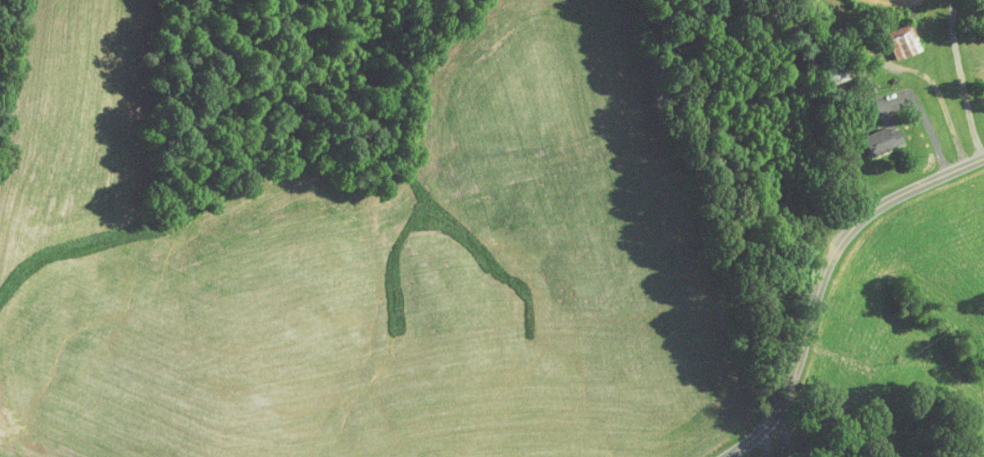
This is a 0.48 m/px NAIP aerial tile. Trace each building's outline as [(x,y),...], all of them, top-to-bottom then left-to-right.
[(909,44),(898,17),(871,28),(883,55),(909,44)] [(849,131),(858,151),(890,137),(884,122),(875,126),(873,121),(849,131)]
